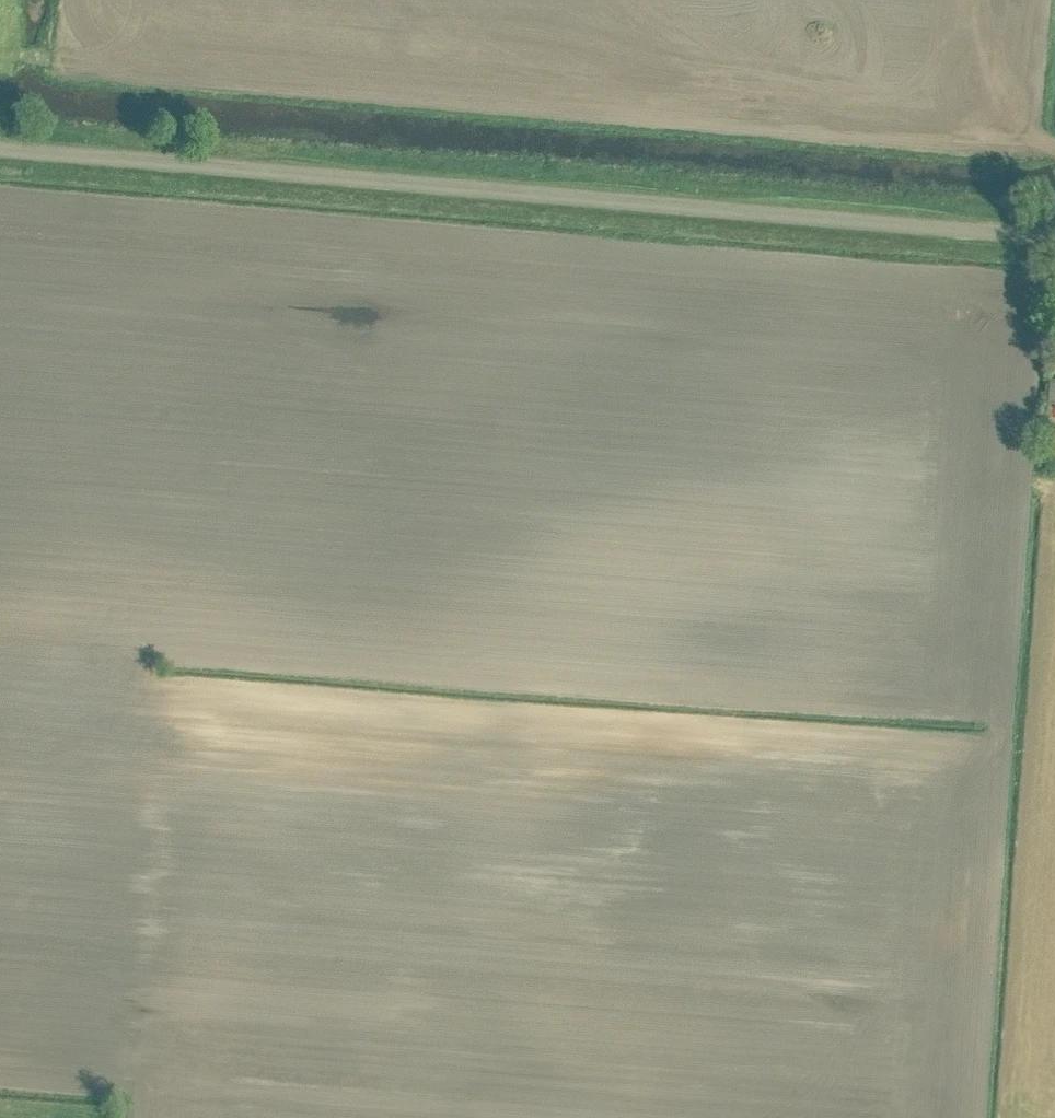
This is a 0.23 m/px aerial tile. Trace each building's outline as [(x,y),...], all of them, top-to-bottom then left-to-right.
[(1032,430),(1054,428),(1054,406),(1030,408),(1032,430)]
